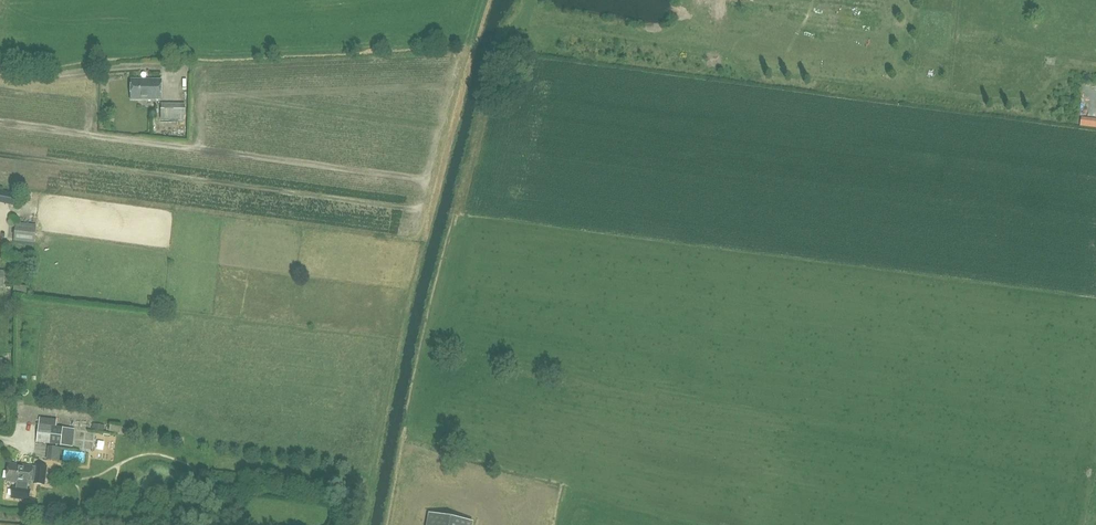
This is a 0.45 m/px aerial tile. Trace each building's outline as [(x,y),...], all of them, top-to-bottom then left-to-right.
[(131,80),(131,99),(160,99),(161,80),(131,80)] [(161,105),(161,120),(169,120),(185,120),(185,105),(161,105)] [(8,204),(11,192),(0,190),(0,202),(8,204)] [(16,222),(14,241),(34,243),(37,225),(16,222)] [(26,291),(27,284),(12,282),(11,289),(26,291)] [(57,419),(53,418),(39,417),(36,442),(61,445),(72,446),(75,429),(63,428),(63,427),(56,426),(57,419)] [(91,421),(91,428),(101,429),(101,421),(91,421)] [(79,427),(76,446),(89,448),(92,429),(79,427)] [(28,484),(30,484),(30,481),(33,481),(33,483),(45,485),(47,466),(36,465),(35,467),(32,466),(9,463),(7,481),(17,482),(16,487),(12,487),(11,498),(29,500),(30,489),(28,489),(28,484)] [(474,521),(429,512),(427,524),(473,524),(474,521)]
